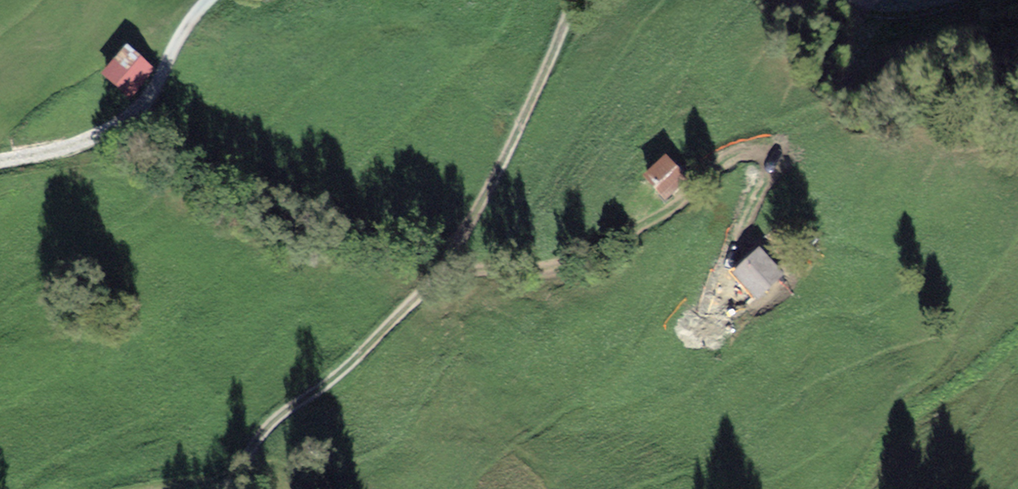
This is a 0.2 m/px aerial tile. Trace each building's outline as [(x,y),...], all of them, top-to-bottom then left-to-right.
[(664,157),(642,178),(666,203),(688,183),(664,157)] [(758,254),(737,274),(761,297),(781,277),(758,254)]
